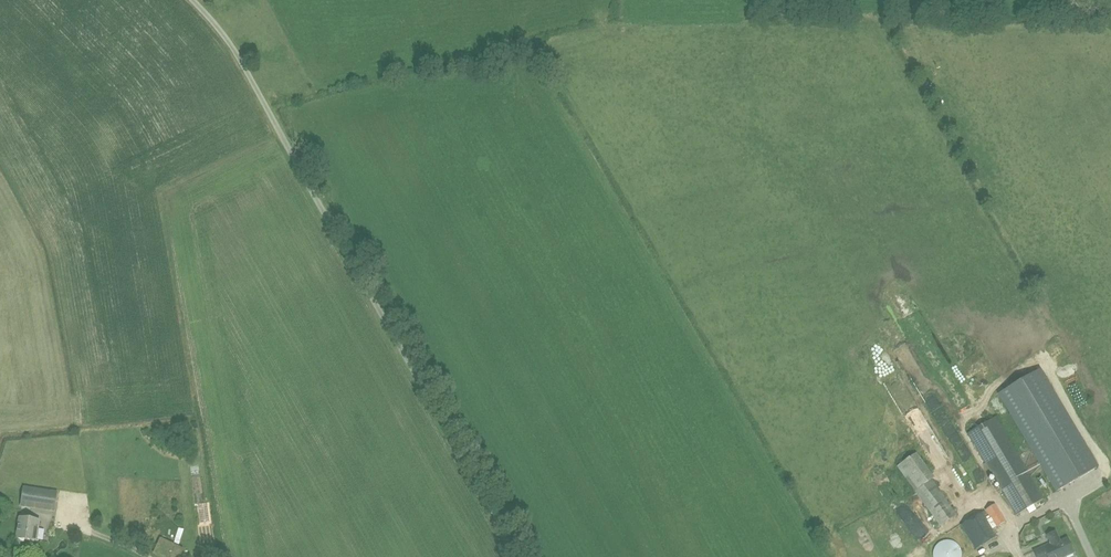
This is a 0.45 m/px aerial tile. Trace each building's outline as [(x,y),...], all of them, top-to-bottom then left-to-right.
[(1098,467),(1040,369),(1011,387),(997,395),(1055,493),(1098,467)] [(1043,499),(994,419),(968,434),(1017,515),(1043,499)] [(956,516),(932,481),(936,478),(918,452),(899,466),(941,527),(956,516)] [(47,491),(25,488),(22,505),(44,509),(47,491)] [(992,530),(1005,522),(995,505),(986,511),(991,519),(987,521),(982,513),(961,526),(976,550),(997,537),(992,530)] [(20,518),(17,539),(37,542),(40,521),(20,518)] [(1047,536),(1050,543),(1033,551),(1036,556),(1067,556),(1074,554),(1067,538),(1060,542),(1056,532),(1047,536)] [(154,551),(165,556),(176,556),(180,550),(161,540),(154,551)] [(949,543),(946,542),(944,542),(942,542),(939,543),(937,544),(935,545),(934,547),(932,549),(931,551),(931,553),(931,556),(956,556),(957,556),(957,554),(956,552),(955,550),(954,547),(953,546),(951,544),(949,543)]
